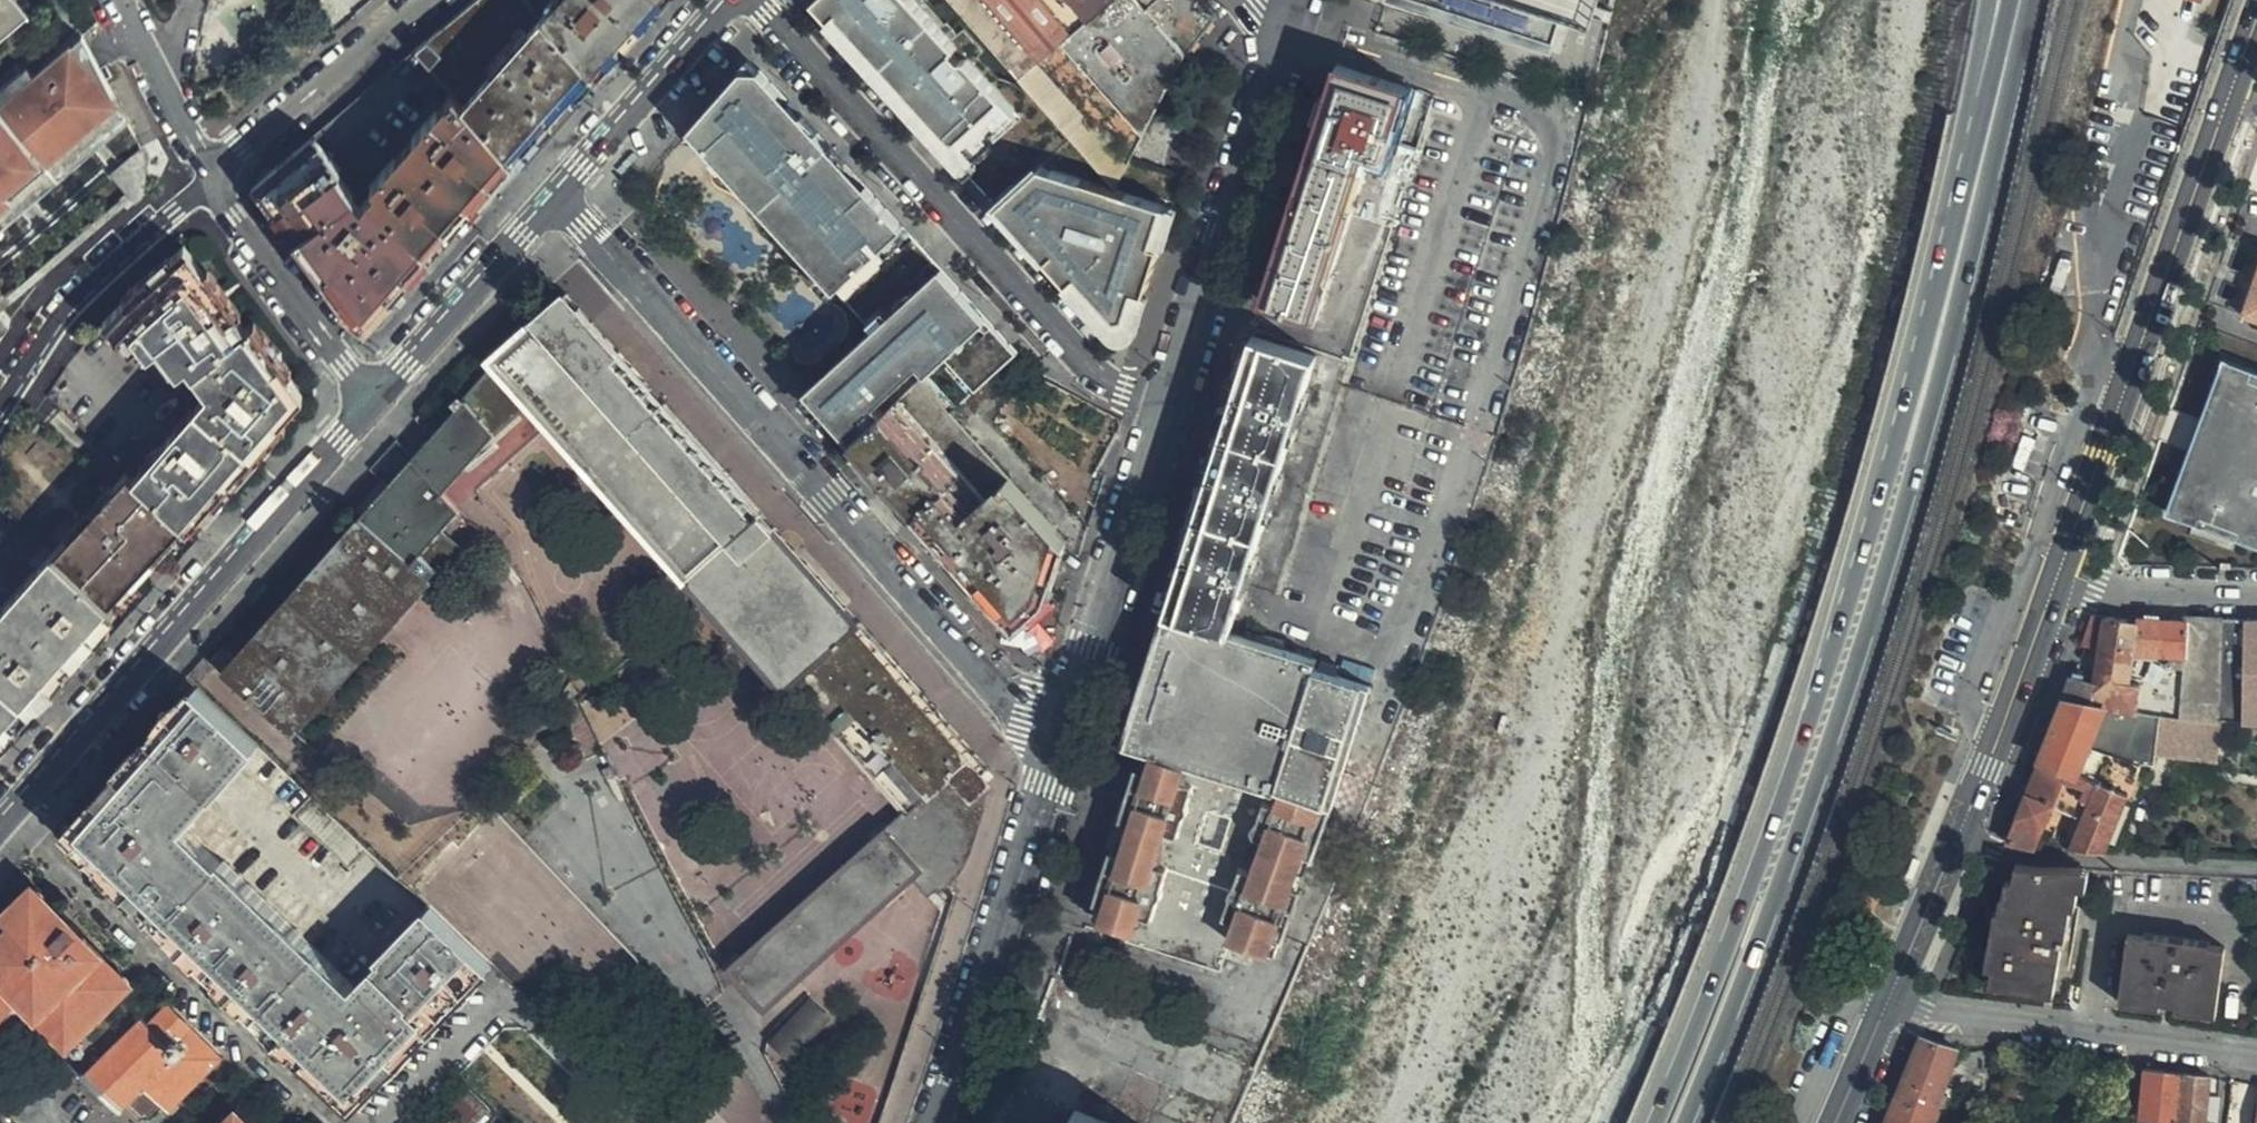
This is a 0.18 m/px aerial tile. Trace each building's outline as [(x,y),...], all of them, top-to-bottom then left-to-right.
[(11,0),(0,0),(0,44),(28,19),(11,0)] [(310,9),(321,0),(301,0),(310,9)] [(415,55),(510,163),(590,74),(523,0),(480,0),(415,55)] [(656,0),(523,0),(590,74),(656,0)] [(1036,189),(993,142),(997,139),(992,133),(1000,126),(951,72),(950,71),(949,71),(949,70),(948,70),(947,70),(946,70),(945,70),(944,70),(943,71),(936,64),(940,60),(888,3),(891,0),(821,0),(804,15),(820,33),(816,36),(943,176),(946,174),(993,227),(1036,189)] [(821,0),(815,0),(810,10),(821,0)] [(888,3),(895,10),(906,0),(891,0),(888,3)] [(976,34),(1017,79),(1113,0),(946,0),(976,34)] [(1017,79),(1115,190),(1186,52),(1156,18),(1160,16),(1149,3),(1146,6),(1141,0),(1113,0),(1017,79)] [(1388,4),(1575,49),(1587,0),(1389,0),(1388,4)] [(118,105),(109,88),(81,38),(34,81),(0,111),(0,210),(118,105)] [(510,163),(415,55),(266,179),(262,208),(339,308),(338,314),(363,330),(510,163)] [(1410,89),(1338,68),(1296,200),(1292,199),(1262,292),(1322,311),(1374,154),(1387,159),(1390,146),(1398,147),(1402,133),(1396,129),(1410,89)] [(734,78),(737,82),(737,81),(752,81),(742,71),(734,78)] [(27,73),(0,96),(0,111),(34,81),(27,73)] [(967,316),(753,81),(737,81),(687,137),(860,327),(797,384),(839,432),(866,408),(859,401),(903,360),(910,367),(967,316)] [(109,88),(118,105),(0,210),(0,233),(133,114),(109,88)] [(793,125),(806,139),(807,138),(794,124),(793,125)] [(820,154),(833,168),(834,167),(821,153),(820,154)] [(722,178),(723,177),(710,163),(709,164),(722,178)] [(753,210),(740,196),(739,197),(752,211),(753,210)] [(768,227),(755,212),(755,213),(767,227),(768,227)] [(747,256),(723,230),(692,257),(716,285),(747,256)] [(2208,304),(2244,316),(2256,278),(2256,249),(2252,247),(2243,273),(2231,269),(2240,243),(2230,240),(2208,304)] [(100,329),(45,401),(124,475),(174,522),(185,532),(296,405),(297,388),(244,321),(240,325),(182,255),(100,329)] [(823,287),(810,273),(804,279),(817,293),(823,287)] [(2244,316),(2256,321),(2256,278),(2244,316)] [(973,842),(983,809),(972,796),(988,782),(981,773),(989,767),(568,298),(492,362),(497,368),(227,670),(297,734),(462,550),(442,532),(461,511),(443,493),(456,478),(453,475),(530,405),(785,691),(793,684),(907,813),(732,966),(768,1006),(918,874),(934,892),(948,883),(973,842)] [(14,328),(16,324),(5,312),(0,306),(0,341),(14,328)] [(970,324),(964,318),(950,331),(955,337),(970,324)] [(834,345),(837,348),(851,335),(848,332),(834,345)] [(997,377),(1013,385),(1016,380),(1026,360),(1034,345),(1018,337),(997,377)] [(1283,435),(1293,443),(1318,358),(1255,339),(1230,419),(1283,435)] [(2171,512),(2256,545),(2256,376),(2227,365),(2171,512)] [(884,413),(852,441),(1012,617),(1026,623),(1049,597),(1064,537),(950,413),(920,381),(884,413)] [(1058,402),(1025,384),(1008,417),(1034,442),(1058,402)] [(811,400),(798,386),(791,392),(804,406),(811,400)] [(1203,507),(1265,526),(1293,443),(1283,435),(1230,419),(1203,507)] [(174,522),(124,475),(110,489),(106,487),(64,536),(67,539),(52,555),(101,600),(109,591),(121,578),(132,567),(144,554),(153,544),(165,531),(174,522)] [(1228,611),(1240,613),(1265,526),(1203,507),(1175,591),(1190,597),(1228,611)] [(176,540),(165,531),(153,544),(163,554),(176,540)] [(52,555),(52,554),(0,613),(0,739),(113,612),(101,600),(52,555)] [(154,564),(144,554),(132,567),(142,577),(154,564)] [(121,578),(109,591),(119,601),(131,588),(121,578)] [(1176,617),(1232,635),(1240,613),(1228,611),(1190,597),(1175,591),(1169,615),(1176,617)] [(1333,808),(1370,689),(1315,671),(1317,662),(1285,651),(1287,643),(1258,635),(1250,633),(1248,640),(1232,635),(1176,617),(1135,748),(1154,754),(1187,765),(1276,793),(1277,788),(1286,792),(1333,808)] [(2162,717),(2185,718),(2188,658),(2167,656),(2167,641),(2163,640),(2163,621),(2144,620),(2140,624),(2095,617),(2095,619),(2089,635),(2104,637),(2102,648),(2136,655),(2134,669),(2131,684),(2143,686),(2139,713),(2162,717)] [(2222,721),(2225,621),(2189,620),(2190,623),(2188,658),(2185,718),(2222,721)] [(2167,656),(2188,658),(2190,623),(2163,621),(2163,640),(2167,641),(2167,656)] [(2225,621),(2222,721),(2224,721),(2251,723),(2256,723),(2256,621),(2225,621)] [(2104,637),(2089,635),(2082,659),(2100,663),(2102,648),(2104,637)] [(2136,655),(2102,648),(2100,663),(2134,669),(2136,655)] [(2100,663),(2082,659),(2077,673),(2065,700),(2092,705),(2100,663)] [(2131,684),(2134,669),(2100,663),(2092,705),(2139,713),(2143,686),(2131,684)] [(491,969),(201,694),(77,832),(358,1103),(475,984),(491,969)] [(2224,721),(2222,721),(2185,718),(2162,717),(2139,713),(2092,705),(2065,700),(2047,743),(2007,845),(2036,850),(2043,836),(2068,848),(2107,853),(2144,767),(2157,766),(2158,754),(2220,763),(2224,721)] [(1187,765),(1154,754),(1148,773),(1139,770),(1134,789),(1142,791),(1139,803),(1130,801),(1124,820),(1133,822),(1122,855),(1115,853),(1109,871),(1117,874),(1112,888),(1105,886),(1098,903),(1107,906),(1103,921),(1130,929),(1136,931),(1140,916),(1154,921),(1159,903),(1164,897),(1163,892),(1170,871),(1156,865),(1167,833),(1180,836),(1187,817),(1192,813),(1190,806),(1196,785),(1183,781),(1187,765)] [(1222,969),(1232,940),(1238,924),(1225,920),(1232,899),(1231,896),(1231,893),(1232,890),(1234,887),(1237,886),(1243,870),(1257,874),(1268,842),(1260,839),(1256,837),(1254,833),(1254,829),(1255,826),(1258,823),(1267,803),(1281,808),(1286,792),(1277,788),(1276,793),(1187,765),(1183,781),(1196,785),(1190,806),(1192,813),(1187,817),(1180,836),(1167,833),(1156,865),(1170,871),(1163,892),(1164,897),(1159,903),(1154,921),(1140,916),(1136,931),(1193,948),(1189,958),(1222,969)] [(1315,858),(1333,808),(1286,792),(1281,808),(1267,803),(1258,823),(1255,826),(1254,829),(1254,833),(1256,837),(1260,839),(1268,842),(1257,874),(1243,870),(1237,886),(1234,887),(1232,890),(1231,893),(1231,896),(1232,899),(1225,920),(1238,924),(1232,940),(1269,952),(1276,936),(1285,939),(1291,922),(1283,918),(1288,905),(1296,908),(1302,891),(1294,888),(1306,855),(1315,858)] [(2039,869),(2017,867),(2015,883),(2007,882),(2005,897),(2003,897),(2001,912),(1996,911),(1988,969),(1995,970),(1992,985),(2056,996),(2066,935),(2068,936),(2073,908),(2077,909),(2081,889),(2088,890),(2091,872),(2039,869)] [(45,905),(38,898),(0,934),(0,1042),(33,1010),(59,1038),(69,1028),(79,1037),(120,997),(112,988),(121,978),(45,905)] [(1128,938),(1189,958),(1193,948),(1136,931),(1130,929),(1128,938)] [(2218,1017),(2227,948),(2210,947),(2211,944),(2147,935),(2146,939),(2129,937),(2121,1004),(2161,1010),(2162,1003),(2179,1004),(2178,1011),(2218,1017)] [(791,1063),(835,1018),(812,998),(768,1042),(791,1063)] [(143,1021),(88,1076),(125,1113),(131,1107),(145,1121),(161,1104),(171,1112),(223,1058),(169,1005),(148,1026),(143,1021)] [(1959,1050),(1926,1040),(1923,1039),(1922,1042),(1915,1060),(1951,1074),(1959,1050)] [(1915,1060),(1906,1080),(1943,1096),(1947,1084),(1951,1074),(1915,1060)] [(2148,1070),(2143,1119),(2174,1122),(2180,1122),(2184,1075),(2160,1072),(2148,1070)] [(2211,1078),(2184,1075),(2180,1122),(2207,1122),(2211,1078)] [(1959,1119),(1938,1112),(1943,1096),(1906,1080),(1894,1110),(1888,1122),(1957,1122),(1959,1119)] [(1943,1096),(1964,1105),(1969,1090),(1947,1084),(1943,1096)] [(460,1086),(445,1101),(467,1122),(472,1122),(485,1110),(460,1086)] [(1938,1112),(1959,1119),(1964,1105),(1943,1096),(1938,1112)] [(1075,1113),(1070,1122),(1100,1122),(1075,1113)]
